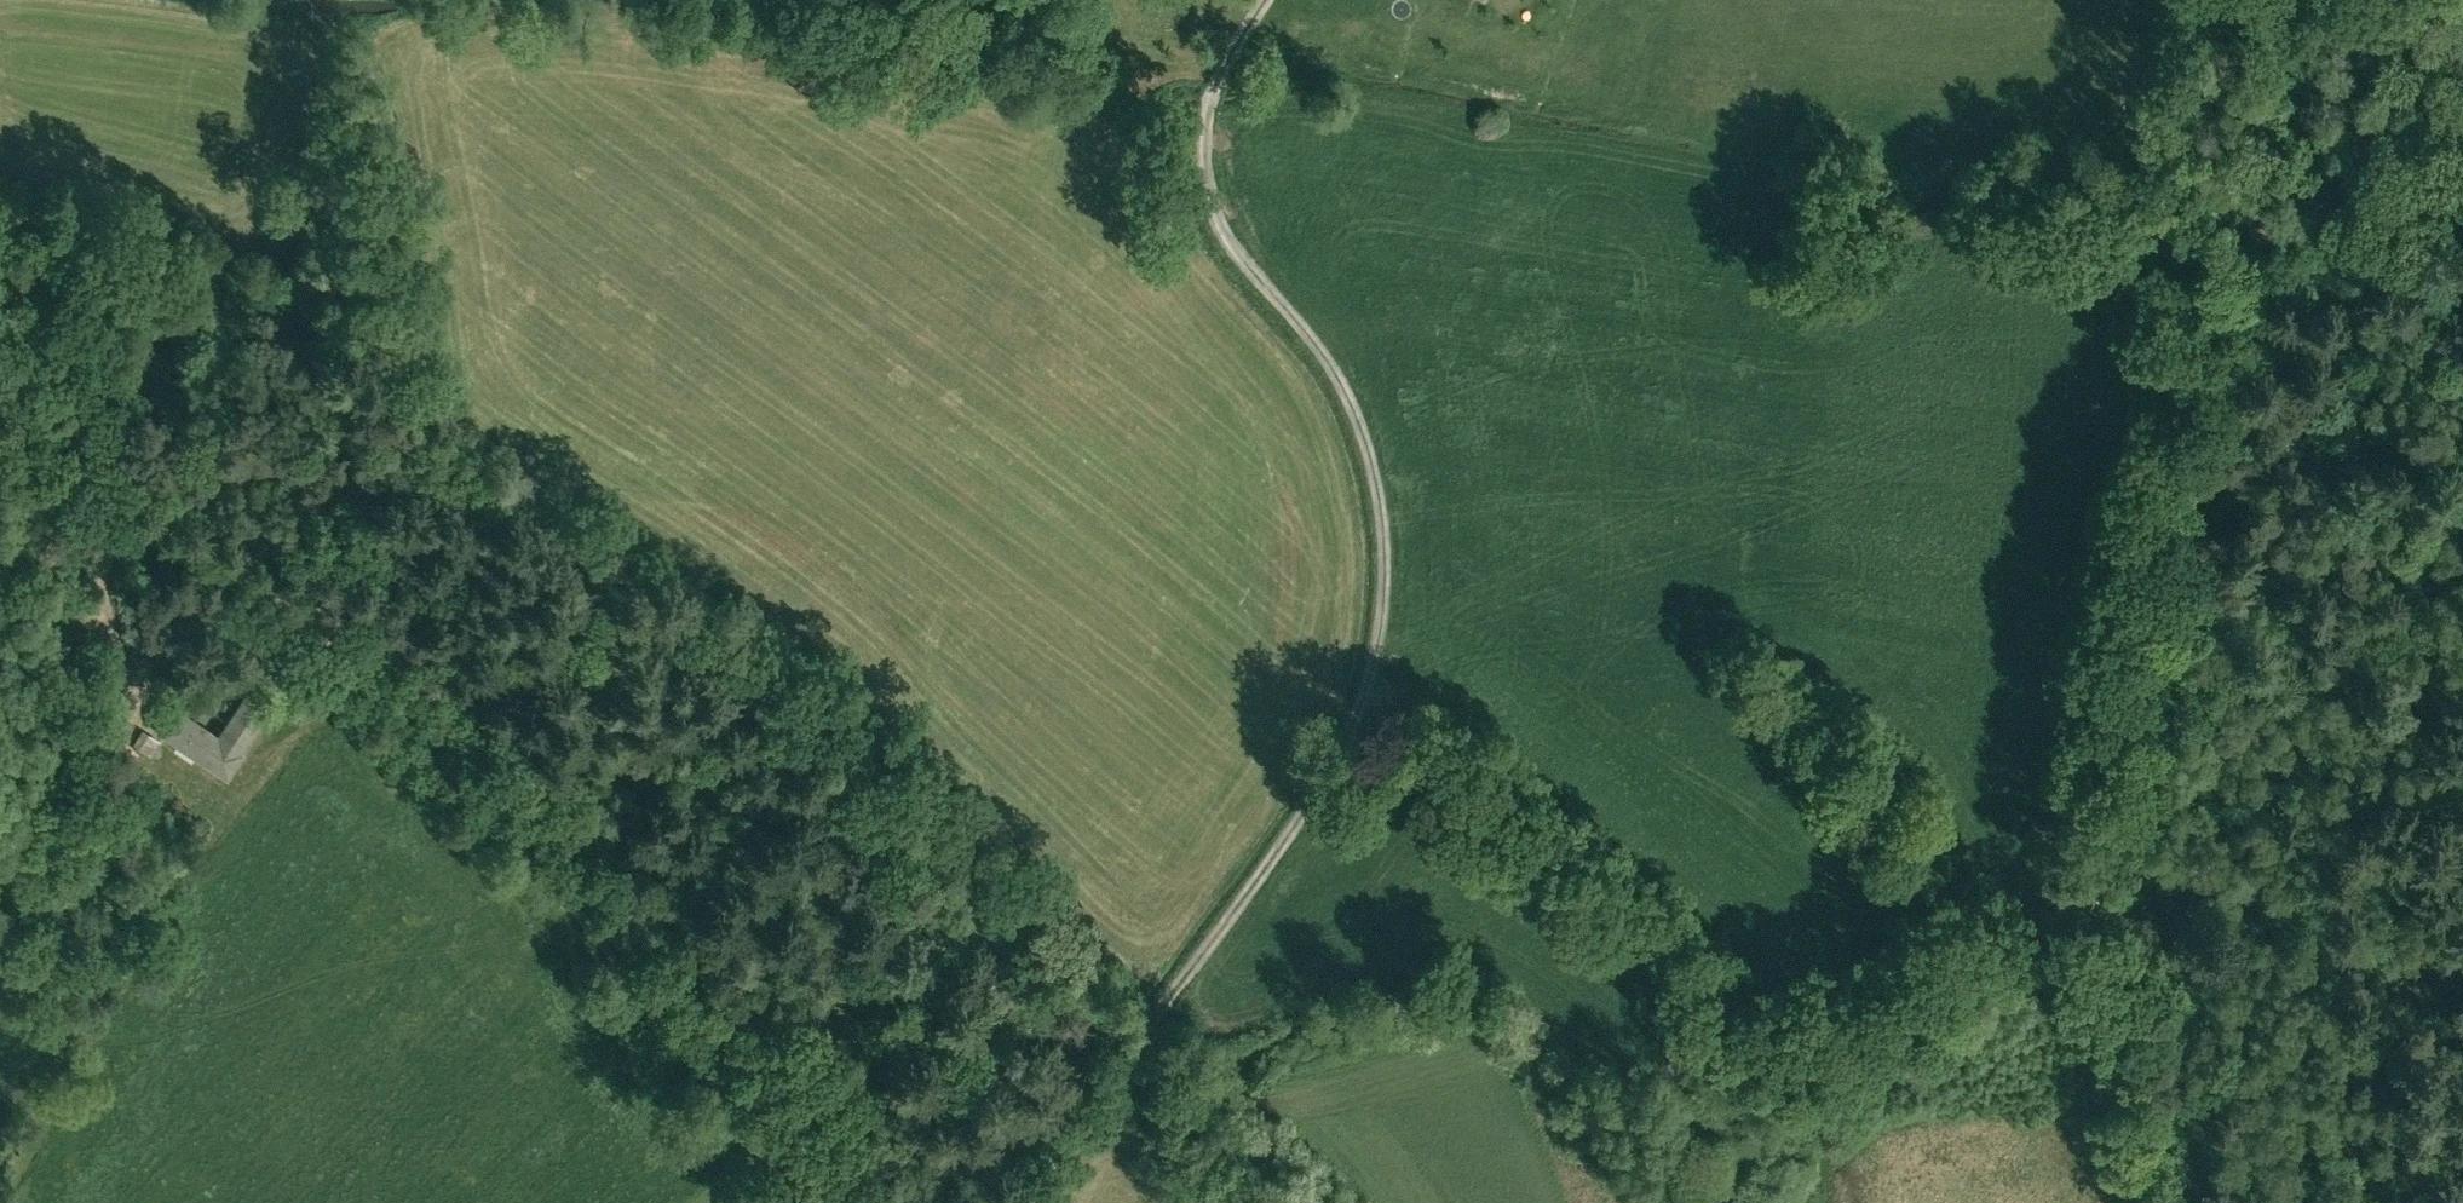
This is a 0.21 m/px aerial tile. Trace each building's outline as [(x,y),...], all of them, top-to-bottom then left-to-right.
[(217,733),(242,752),(271,710),(247,695),(217,733)] [(242,752),(217,733),(175,706),(157,731),(227,780),(246,755),(242,752)] [(143,730),(134,745),(151,755),(160,741),(143,730)]
